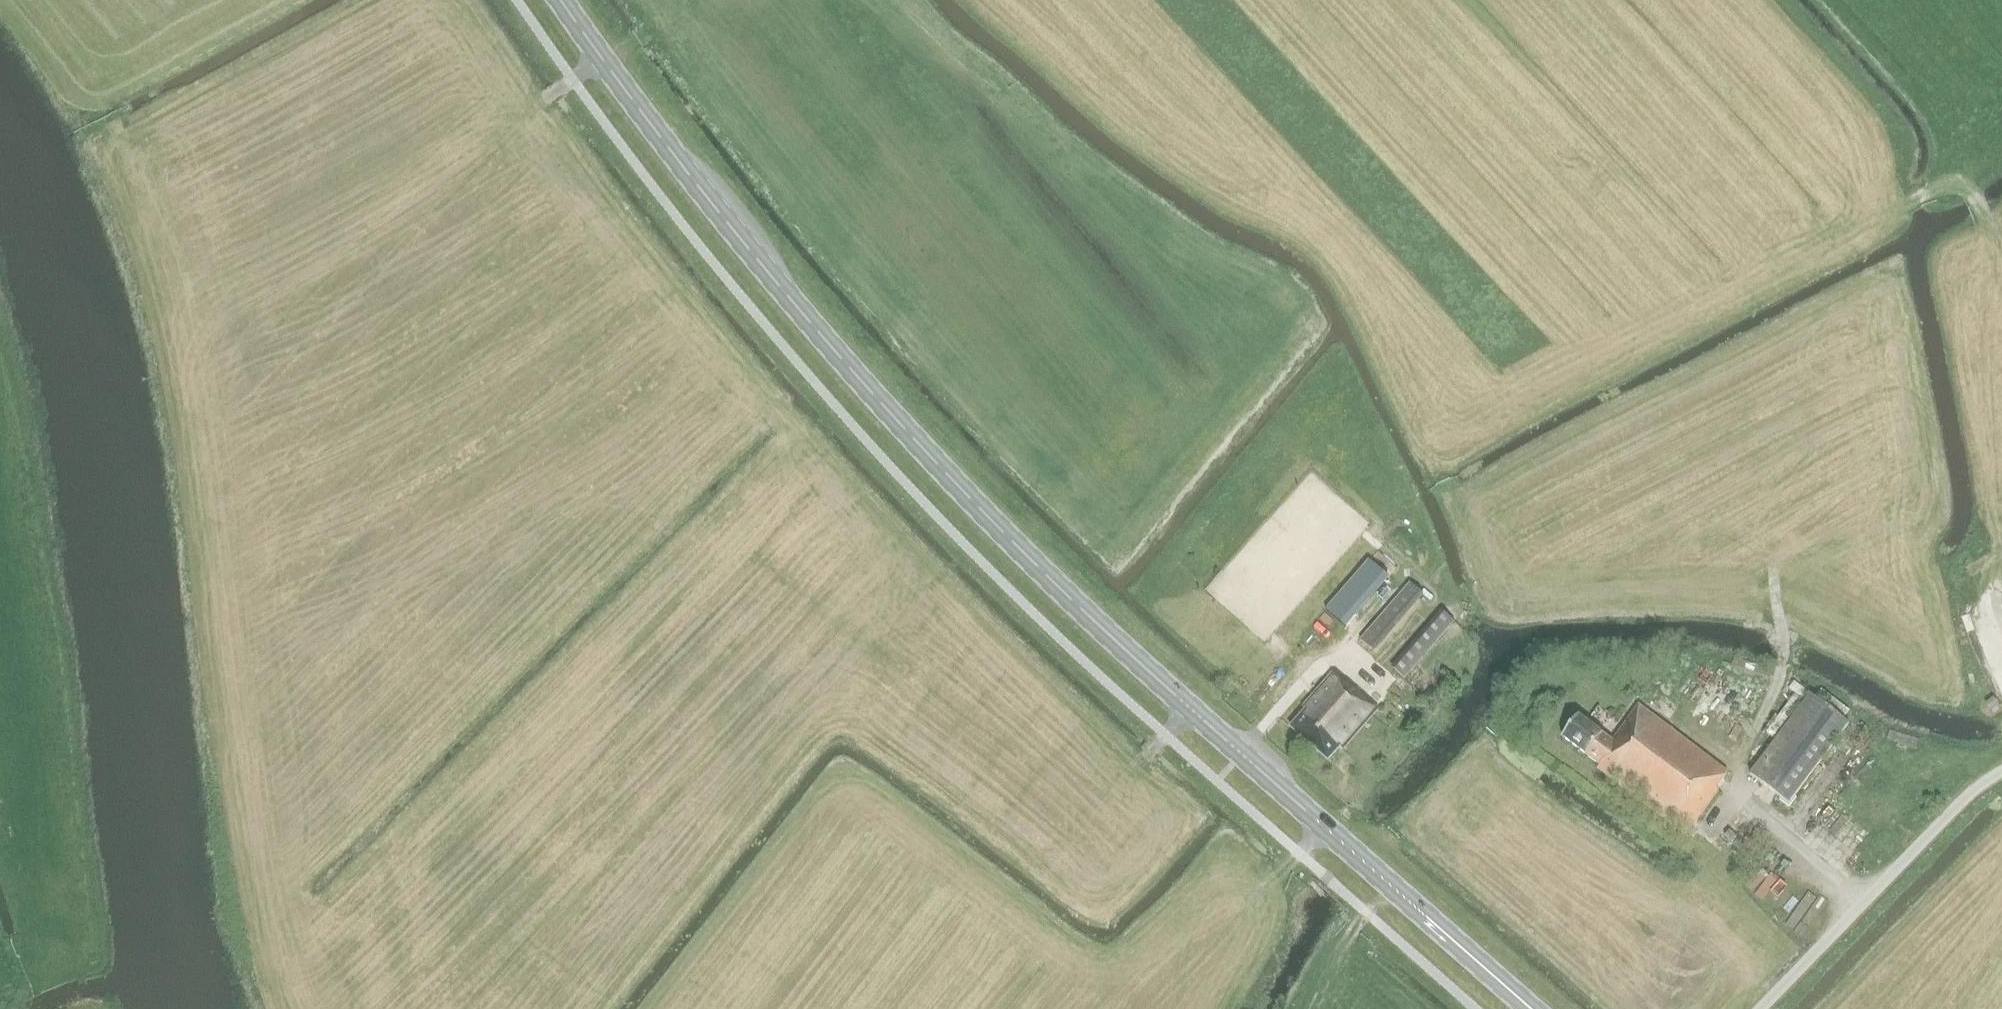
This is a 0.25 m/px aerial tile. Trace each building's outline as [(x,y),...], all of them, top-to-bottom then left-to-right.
[(1368,561),(1326,611),(1346,628),(1388,579),(1368,561)] [(1411,584),(1361,641),(1371,649),(1420,592),(1411,584)] [(1431,623),(1441,610),(1420,593),(1374,652),(1394,667),(1429,622),(1431,623)] [(1445,614),(1395,670),(1405,679),(1455,623),(1445,614)] [(1343,749),(1379,709),(1348,683),(1346,685),(1333,673),(1303,707),(1306,710),(1291,727),(1328,760),(1340,746),(1343,749)] [(1821,690),(1815,698),(1811,695),(1806,701),(1796,694),(1766,734),(1776,741),(1751,775),(1789,804),(1849,724),(1843,719),(1850,711),(1821,690)] [(1991,710),(1998,704),(1994,698),(1987,704),(1991,710)] [(1716,789),(1728,772),(1640,705),(1613,741),(1579,716),(1563,737),(1600,765),(1598,769),(1686,835),(1719,791),(1716,789)]
